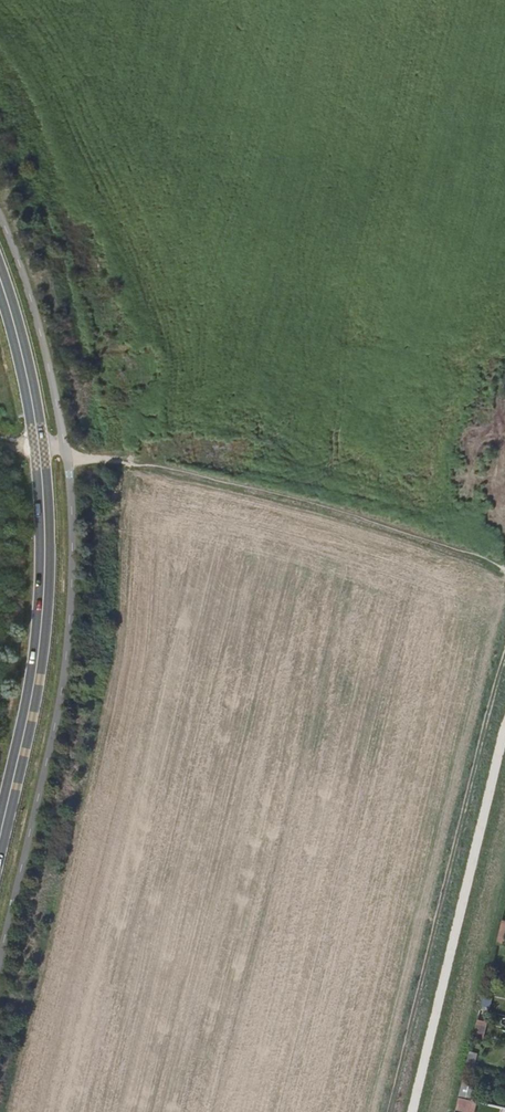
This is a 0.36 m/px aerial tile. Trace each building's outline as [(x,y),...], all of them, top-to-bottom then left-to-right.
[(495,944),(502,946),(504,932),(504,921),(501,920),(495,944)] [(483,997),(479,1010),(488,1012),(491,998),(483,997)] [(476,1024),(472,1039),(485,1042),(486,1039),(483,1038),(486,1026),(476,1024)] [(463,1079),(460,1090),(466,1092),(470,1080),(463,1079)] [(455,1110),(462,1111),(475,1111),(477,1103),(458,1099),(455,1110)]
